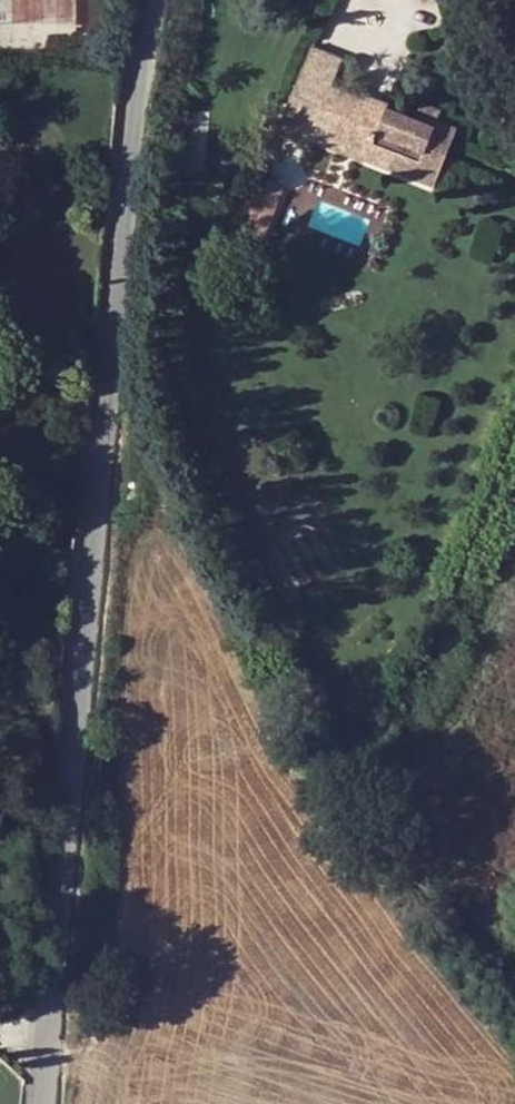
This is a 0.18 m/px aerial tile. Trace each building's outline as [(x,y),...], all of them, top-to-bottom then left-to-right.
[(336,74),(343,57),(307,43),(285,103),(320,115),(316,124),(436,168),(459,115),(420,101),(418,107),(387,95),(384,104),(357,94),(361,83),(336,74)] [(362,80),(361,83),(357,94),(384,104),(387,95),(390,89),(362,80)] [(316,124),(320,115),(285,103),(277,126),(311,139),(316,124)] [(263,232),(279,189),(254,179),(238,222),(263,232)]
